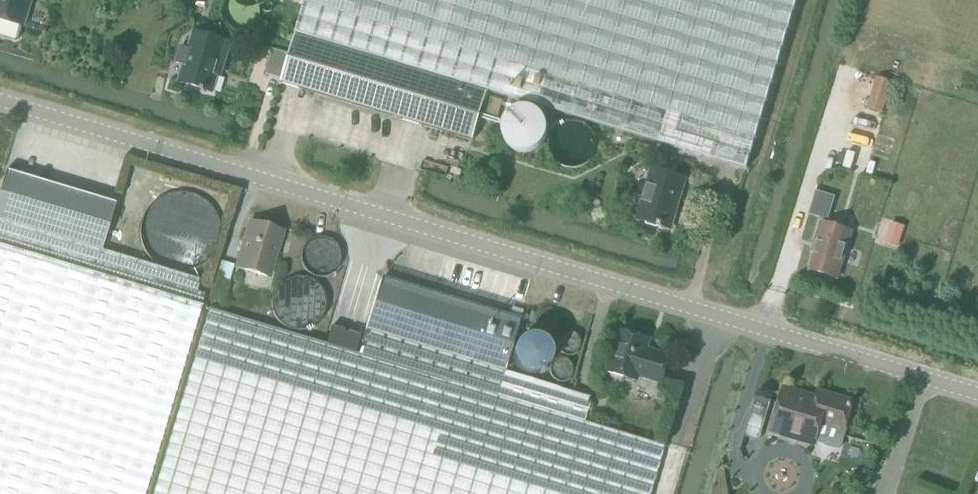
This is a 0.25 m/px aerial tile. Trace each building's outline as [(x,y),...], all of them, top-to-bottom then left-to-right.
[(1,19),(0,24),(0,36),(15,41),(20,38),(23,26),(24,26),(32,0),(0,0),(0,19),(1,19)] [(487,91),(746,169),(797,0),(296,0),(305,3),(296,33),(487,91)] [(226,67),(233,44),(197,33),(191,49),(182,46),(176,63),(188,67),(183,83),(213,92),(222,65),(226,67)] [(487,91),(296,33),(290,54),(274,49),(266,74),(282,79),(281,83),(472,140),(487,91)] [(496,122),(503,101),(491,98),(485,119),(496,122)] [(201,305),(204,294),(196,292),(200,279),(173,271),(164,268),(103,250),(101,249),(114,205),(5,171),(0,188),(0,246),(201,305)] [(682,199),(687,181),(653,171),(643,204),(637,202),(633,217),(640,219),(639,223),(667,231),(678,198),(682,199)] [(269,277),(283,231),(250,221),(236,268),(269,277)] [(837,278),(852,230),(821,221),(811,252),(814,254),(809,270),(837,278)] [(201,305),(0,246),(0,493),(144,493),(201,305)] [(382,281),(360,356),(498,398),(508,401),(583,424),(590,397),(505,373),(521,323),(382,281)] [(508,401),(498,398),(360,356),(208,310),(152,493),(650,493),(664,448),(583,424),(508,401)] [(662,385),(670,359),(648,352),(651,342),(621,333),(609,373),(639,382),(640,379),(662,385)] [(844,431),(852,402),(820,392),(817,402),(782,392),(771,431),(815,444),(821,424),(844,431)]
